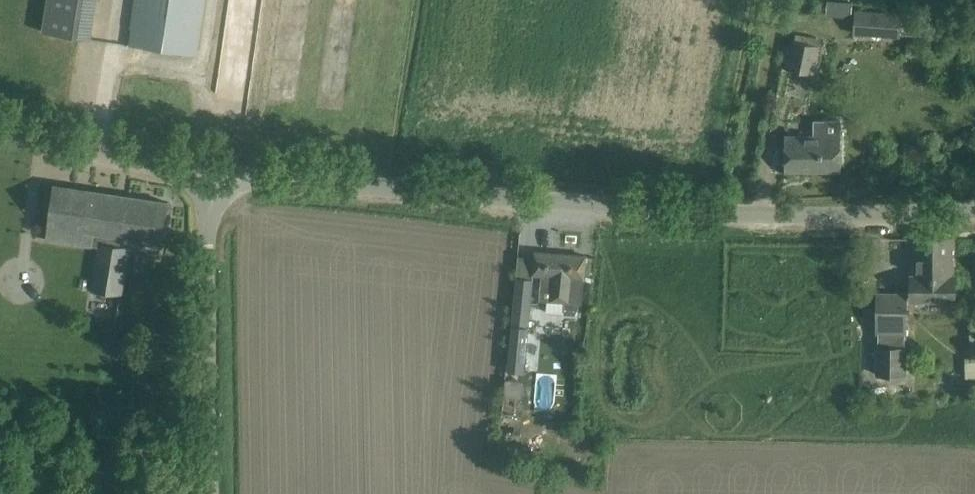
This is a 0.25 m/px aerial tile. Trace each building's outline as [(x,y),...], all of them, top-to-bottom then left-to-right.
[(43,31),(90,39),(96,0),(48,0),(43,31)] [(133,25),(130,45),(195,55),(204,0),(137,0),(133,25)] [(850,17),(850,8),(835,7),(834,16),(850,17)] [(854,34),(900,38),(903,14),(856,11),(854,34)] [(909,14),(908,23),(920,23),(920,15),(909,14)] [(813,74),(819,45),(793,40),(787,69),(813,74)] [(823,135),(785,135),(785,171),(841,171),(841,120),(823,120),(823,135)] [(53,186),(50,205),(45,239),(99,247),(92,291),(101,292),(121,295),(129,247),(121,246),(123,236),(163,242),(169,203),(53,186)] [(952,276),(953,238),(915,238),(915,276),(911,276),(911,300),(955,300),(955,296),(955,276),(952,276)] [(540,299),(553,301),(582,303),(584,278),(584,276),(586,256),(535,252),(533,272),(533,274),(542,274),(540,299)] [(517,277),(512,324),(528,326),(528,324),(533,279),(517,277)] [(877,374),(906,375),(907,347),(903,347),(903,336),(906,336),(906,295),(878,294),(877,314),(877,336),(878,336),(878,348),(877,348),(877,374)] [(512,324),(508,371),(524,373),(524,372),(525,355),(527,338),(528,326),(512,324)] [(967,361),(968,378),(974,378),(974,329),(970,329),(972,361),(967,361)]
